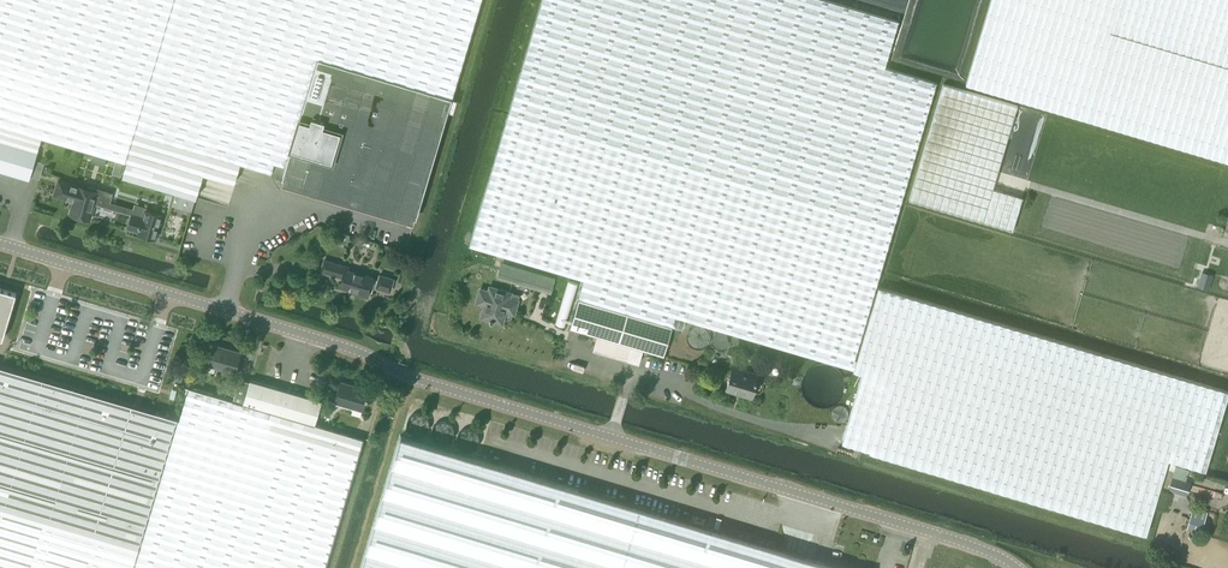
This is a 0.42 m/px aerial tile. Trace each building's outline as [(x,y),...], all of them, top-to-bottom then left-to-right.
[(41,136),(126,161),(127,161),(174,0),(0,0),(0,123),(41,136)] [(127,161),(126,161),(122,176),(174,191),(170,205),(191,211),(195,197),(196,197),(203,173),(234,182),(240,162),(271,172),(273,165),(285,168),(318,57),(451,97),(480,0),(174,0),(127,161)] [(468,244),(582,278),(577,297),(672,325),(682,328),(685,318),(853,368),(856,359),(854,358),(936,81),(885,65),(898,20),(829,0),(541,0),(468,244)] [(965,84),(1227,162),(1227,0),(990,0),(965,84)] [(451,97),(318,57),(285,168),(282,177),(283,178),(283,177),(415,216),(415,217),(416,217),(451,97)] [(909,200),(1013,230),(1022,196),(993,188),(996,178),(1017,105),(943,83),(909,200)] [(28,178),(41,136),(0,123),(0,170),(28,178)] [(59,179),(55,194),(63,197),(64,194),(74,197),(69,212),(88,218),(93,203),(113,209),(114,203),(110,202),(112,193),(87,185),(86,188),(69,182),(59,179)] [(114,203),(113,209),(129,213),(125,228),(144,233),(143,235),(154,238),(160,215),(146,211),(147,207),(134,204),(133,208),(114,203)] [(347,244),(349,235),(349,234),(342,232),(340,242),(347,244)] [(367,296),(371,283),(376,285),(376,287),(389,291),(393,278),(379,274),(378,280),(372,278),(373,277),(346,269),(347,265),(324,259),(320,270),(343,277),(341,285),(351,288),(350,291),(367,296)] [(501,262),(496,277),(550,293),(555,277),(501,262)] [(842,442),(869,450),(869,451),(1146,534),(1168,459),(1205,470),(1227,394),(1227,390),(878,285),(878,286),(856,359),(853,368),(853,370),(862,373),(842,442)] [(512,312),(516,299),(508,297),(509,292),(488,286),(487,291),(479,288),(475,301),(483,304),(479,316),(488,318),(488,320),(491,321),(491,319),(500,322),(504,310),(512,312)] [(1,338),(3,339),(16,293),(0,288),(0,338),(1,338)] [(577,297),(568,327),(596,335),(592,349),(638,363),(643,349),(663,355),(672,325),(577,297)] [(238,360),(241,351),(212,342),(205,364),(232,373),(236,360),(238,360)] [(179,419),(0,366),(0,567),(135,567),(179,419)] [(725,388),(751,396),(757,375),(732,368),(725,388)] [(349,407),(360,410),(367,388),(339,379),(337,387),(336,386),(335,391),(337,392),(334,402),(349,407)] [(249,380),(242,403),(312,423),(319,400),(249,380)] [(135,567),(323,567),(362,437),(312,423),(242,403),(189,387),(179,419),(135,567)] [(400,438),(361,567),(834,567),(400,438)] [(1169,488),(1187,493),(1190,481),(1172,476),(1169,488)] [(1157,506),(1167,509),(1172,493),(1162,490),(1157,506)] [(1190,514),(1186,528),(1193,530),(1194,526),(1201,529),(1204,519),(1190,514)]
